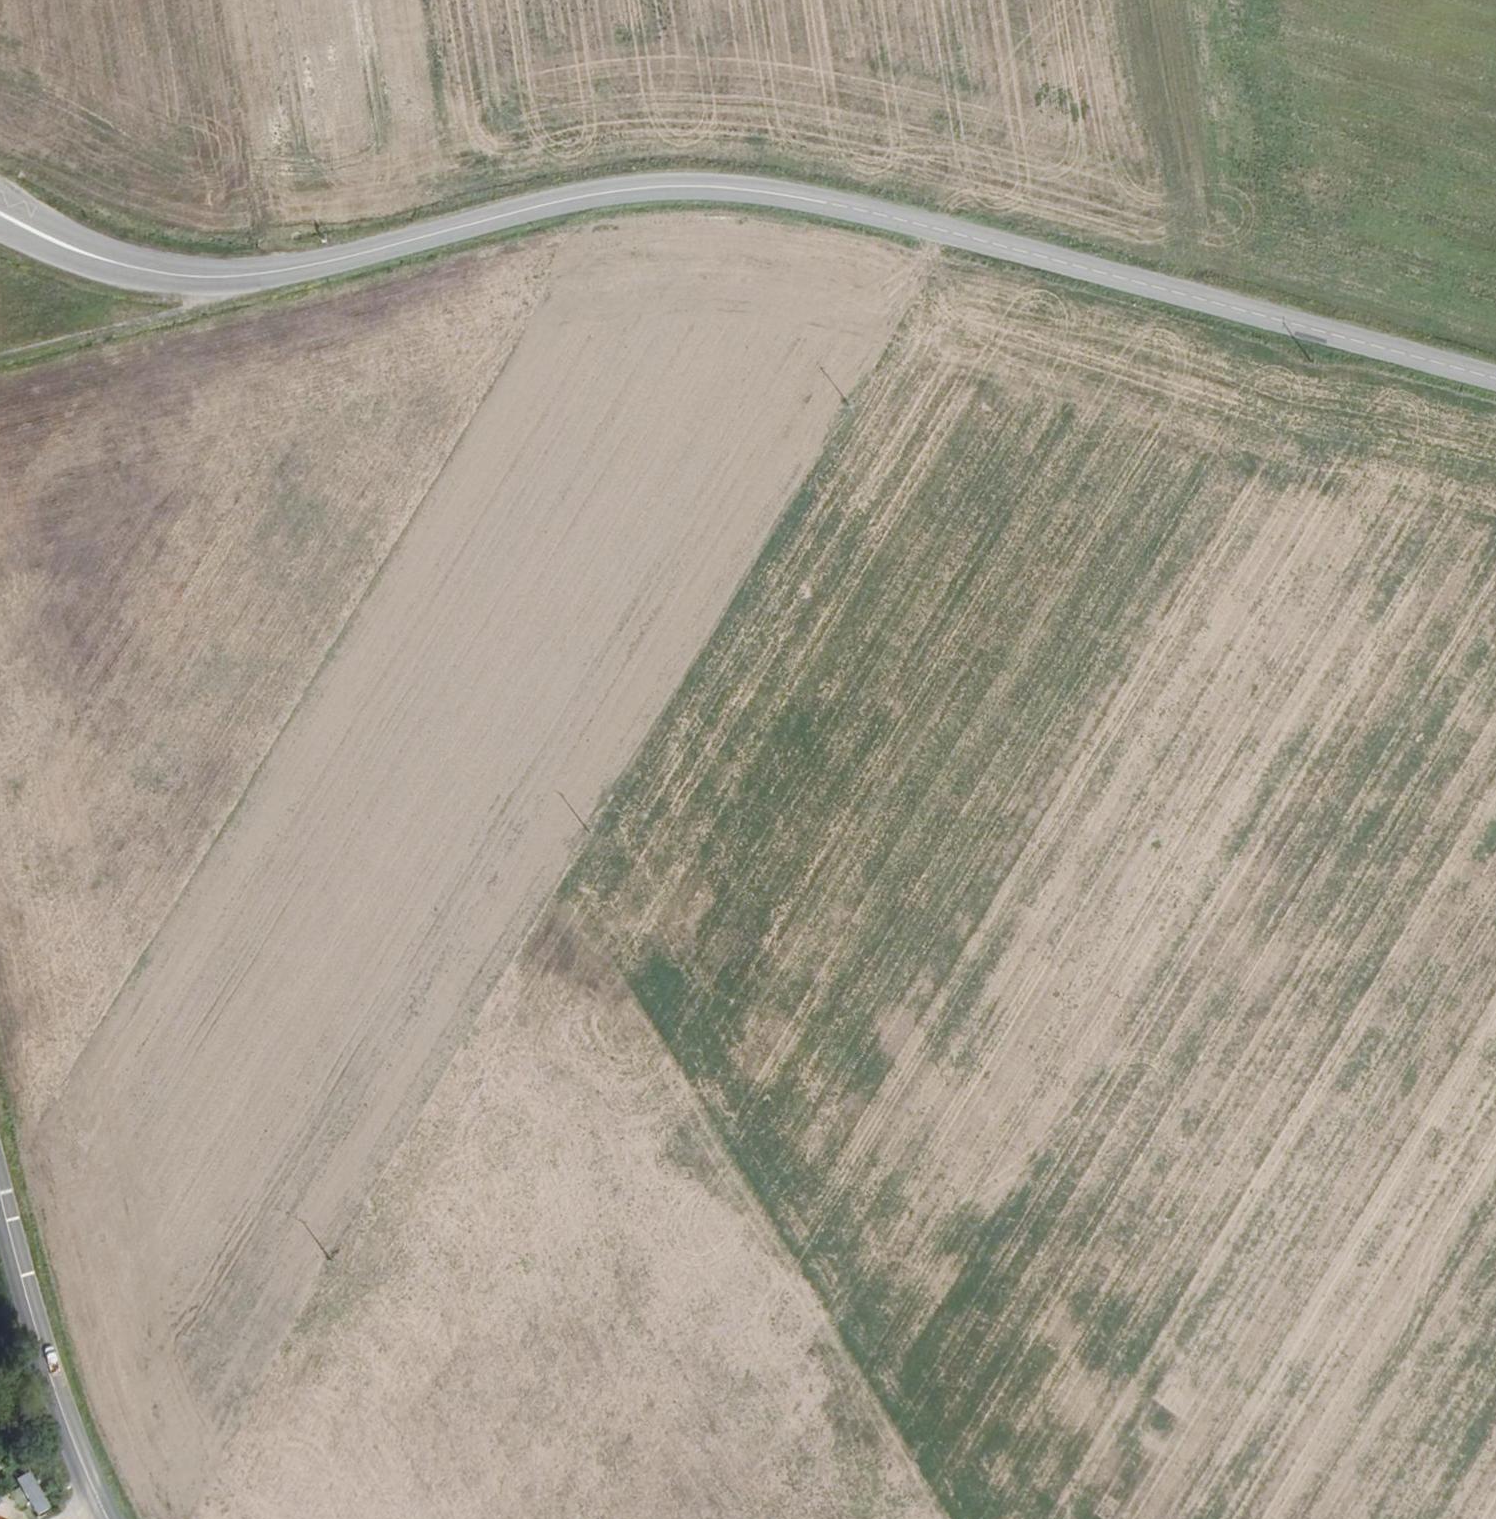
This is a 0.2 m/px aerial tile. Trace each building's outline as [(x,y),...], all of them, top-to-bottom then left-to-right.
[(34,1472),(20,1481),(43,1518),(44,1518),(58,1511),(34,1472)]
